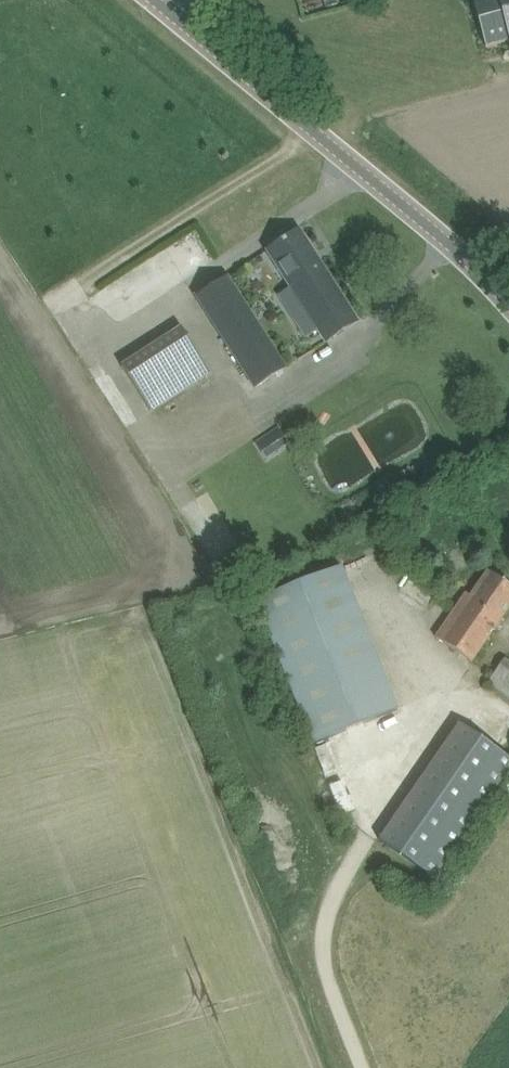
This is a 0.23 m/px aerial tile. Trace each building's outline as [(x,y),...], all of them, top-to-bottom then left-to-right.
[(486,46),(508,40),(508,0),(474,0),(486,46)] [(270,249),(306,308),(292,318),(305,338),(319,329),(327,341),(339,333),(358,321),(299,230),(281,242),(270,249)] [(254,389),(287,368),(229,276),(196,298),(254,389)] [(211,372),(182,327),(122,366),(151,411),(211,372)] [(408,526),(399,536),(409,544),(418,534),(408,526)] [(381,660),(343,566),(258,600),(316,744),(375,719),(356,670),(381,660)] [(507,610),(508,606),(508,585),(489,571),(472,596),(467,593),(438,636),(472,660),(507,610)] [(506,693),(501,701),(508,706),(508,664),(504,661),(489,681),(506,693)] [(409,792),(461,830),(508,764),(508,753),(462,719),(409,792)] [(429,874),(461,830),(409,792),(377,837),(429,874)]
